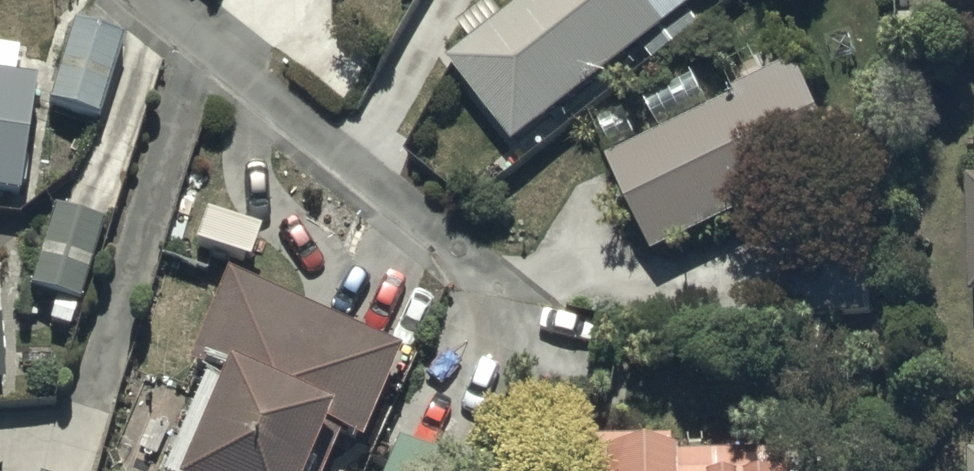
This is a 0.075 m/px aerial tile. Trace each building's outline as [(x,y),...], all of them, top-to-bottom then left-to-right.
[(452,65),(519,149),(645,49),(656,63),(702,27),(690,12),(705,0),(527,0),(501,20),(487,4),(458,29),(473,47),(452,65)] [(122,42),(68,26),(43,111),(97,126),(122,42)] [(739,100),(608,163),(652,256),(846,164),(787,42),(752,58),(763,80),(735,93),(739,100)] [(21,203),(34,83),(14,81),(17,54),(0,52),(0,201),(21,203)] [(105,228),(53,213),(30,293),(81,308),(105,228)] [(784,248),(785,321),(869,319),(867,246),(784,248)] [(350,442),(359,446),(400,354),(226,277),(185,368),(206,378),(165,470),(309,470),(328,430),(350,442)] [(397,437),(385,470),(470,470),(472,465),(397,437)] [(582,443),(582,470),(781,470),(780,442),(582,443)]
